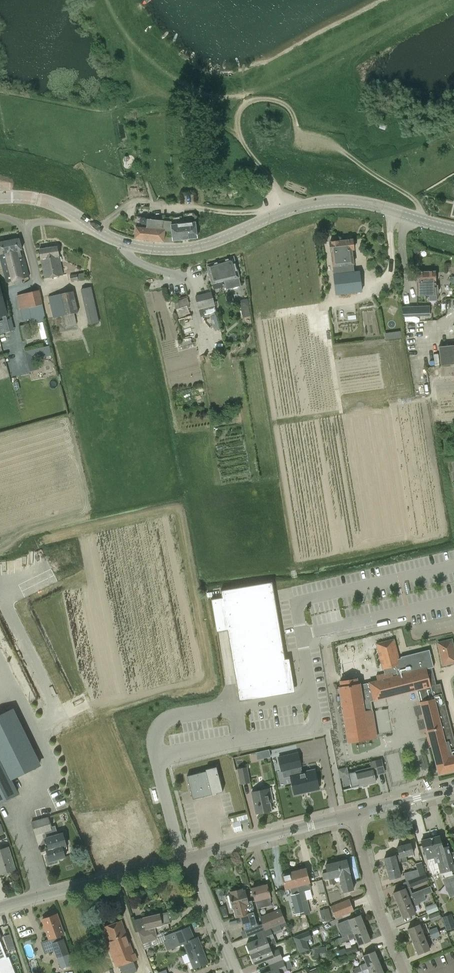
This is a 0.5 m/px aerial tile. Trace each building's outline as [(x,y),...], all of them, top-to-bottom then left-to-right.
[(183,214),(183,222),(185,239),(197,238),(195,222),(194,213),(183,214)] [(164,242),(165,231),(165,230),(163,230),(164,221),(147,219),(146,228),(136,227),(135,238),(164,242)] [(165,231),(172,232),(173,241),(185,239),(183,222),(179,222),(179,224),(172,225),(172,222),(164,221),(163,230),(165,230),(165,231)] [(19,238),(0,243),(0,256),(7,282),(29,277),(19,238)] [(330,242),(334,274),(336,294),(362,292),(359,271),(354,272),(353,265),(354,265),(352,250),(354,250),(353,239),(330,242)] [(63,275),(57,246),(39,250),(45,279),(63,275)] [(417,246),(412,251),(416,255),(420,250),(417,246)] [(241,286),(239,277),(240,277),(233,257),(207,265),(213,283),(224,281),(226,290),(241,286)] [(417,296),(429,295),(429,299),(436,299),(436,295),(438,295),(437,286),(436,286),(435,271),(416,272),(416,282),(417,282),(417,296)] [(71,281),(85,278),(86,278),(85,273),(70,275),(71,281)] [(89,325),(95,323),(99,322),(91,287),(81,289),(89,325)] [(23,320),(45,314),(46,314),(40,290),(17,296),(23,320)] [(79,312),(74,291),(48,296),(53,318),(63,315),(66,326),(77,324),(75,313),(79,312)] [(198,308),(214,304),(211,292),(195,296),(198,308)] [(179,318),(190,314),(187,305),(189,305),(187,298),(177,301),(178,303),(174,304),(179,318)] [(242,308),(249,307),(250,306),(248,299),(242,300),(241,302),(242,308)] [(429,306),(403,307),(403,316),(429,315),(429,306)] [(251,315),(249,307),(242,308),(244,317),(251,315)] [(439,347),(441,366),(453,364),(453,345),(439,347)] [(52,355),(50,346),(37,349),(39,358),(52,355)] [(211,599),(216,632),(217,632),(216,625),(226,623),(239,701),(251,699),(250,692),(259,690),(289,685),(288,676),(285,660),(289,659),(289,658),(285,659),(272,582),(221,590),(222,598),(211,599)] [(361,691),(371,688),(374,701),(416,690),(427,732),(428,731),(438,775),(453,771),(453,738),(440,683),(436,684),(432,667),(434,667),(429,649),(400,657),(401,658),(399,658),(394,639),(376,643),(383,670),(386,669),(387,673),(376,676),(377,680),(359,684),(361,691)] [(452,639),(438,643),(443,665),(453,663),(453,648),(452,639)] [(365,712),(361,691),(359,684),(359,685),(357,679),(340,682),(341,687),(339,687),(348,742),(377,737),(373,710),(365,712)] [(378,732),(390,731),(388,708),(375,709),(378,732)] [(23,773),(40,765),(13,709),(0,715),(0,802),(17,793),(11,779),(23,773)] [(301,766),(298,753),(278,757),(281,771),(290,769),(291,775),(290,775),(295,794),(303,792),(302,789),(318,786),(314,769),(302,772),(300,766),(301,766)] [(371,767),(349,773),(347,767),(338,769),(340,778),(348,776),(351,788),(376,782),(374,775),(385,772),(381,759),(370,762),(371,767)] [(251,782),(248,769),(247,766),(237,769),(241,785),(251,782)] [(206,771),(187,776),(193,799),(212,794),(212,796),(217,795),(216,793),(223,792),(216,767),(205,770),(206,771)] [(271,810),(269,802),(272,801),(270,789),(252,792),(256,813),(271,810)] [(247,814),(230,819),(234,832),(242,830),(239,821),(248,819),(247,814)] [(48,817),(31,822),(35,835),(52,830),(48,817)] [(229,826),(222,828),(224,834),(231,833),(229,826)] [(52,830),(44,832),(49,848),(46,849),(48,855),(45,855),(48,865),(57,862),(57,860),(65,857),(61,844),(66,843),(63,833),(58,835),(55,827),(51,828),(52,830)] [(453,870),(449,853),(444,855),(439,835),(421,840),(425,859),(433,857),(435,862),(437,862),(440,873),(446,872),(453,870)] [(399,862),(402,862),(400,857),(413,853),(410,843),(397,846),(399,854),(397,855),(399,862)] [(8,847),(0,849),(0,875),(16,870),(8,847)] [(449,853),(453,870),(446,872),(448,876),(447,877),(453,894),(453,852),(453,851),(449,853)] [(397,863),(399,862),(397,855),(384,858),(390,879),(401,876),(397,863)] [(323,880),(329,878),(330,885),(335,884),(333,877),(340,876),(343,892),(354,890),(346,860),(346,857),(336,859),(337,862),(326,865),(327,872),(322,873),(323,880)] [(406,881),(419,875),(425,874),(422,862),(415,864),(417,869),(404,873),(406,881)] [(306,868),(294,871),(299,892),(302,901),(307,900),(304,890),(311,888),(309,882),(306,868)] [(292,894),(299,892),(294,871),(282,874),(286,888),(290,887),(292,894)] [(419,876),(408,880),(411,887),(422,883),(420,879),(419,876)] [(322,879),(315,881),(318,893),(325,891),(322,879)] [(258,907),(271,904),(269,897),(270,897),(267,884),(252,888),(255,900),(256,900),(258,907)] [(393,893),(398,905),(410,901),(416,898),(416,899),(424,895),(432,892),(430,886),(412,893),(409,887),(393,893)] [(231,894),(229,894),(233,908),(236,917),(240,916),(244,929),(258,925),(254,912),(252,901),(248,902),(245,890),(235,893),(235,892),(231,893),(231,894)] [(302,901),(299,892),(292,894),(291,895),(296,913),(304,911),(302,901)] [(418,904),(418,902),(417,903),(416,899),(416,898),(410,901),(398,905),(403,918),(415,913),(412,907),(418,904)] [(353,910),(349,899),(331,906),(335,917),(353,910)] [(307,900),(302,901),(304,911),(304,912),(305,915),(310,913),(310,910),(307,900)] [(427,915),(439,910),(436,903),(425,907),(427,915)] [(264,929),(285,921),(280,908),(259,917),(263,926),(264,929)] [(146,927),(137,931),(142,944),(157,939),(154,927),(156,926),(157,928),(160,927),(161,925),(170,923),(167,912),(143,918),(146,927)] [(431,922),(441,918),(438,912),(428,916),(431,922)] [(49,939),(41,942),(45,954),(54,951),(57,958),(58,958),(61,968),(73,964),(69,954),(64,939),(62,939),(60,935),(64,934),(57,914),(55,915),(53,913),(51,915),(50,916),(42,919),(48,936),(49,939)] [(320,917),(322,922),(331,920),(330,914),(320,917)] [(340,938),(365,928),(360,915),(342,922),(346,930),(338,933),(338,934),(331,936),(333,940),(340,938)] [(449,915),(442,917),(446,929),(453,927),(449,915)] [(134,953),(133,953),(121,921),(104,927),(111,945),(109,945),(117,967),(136,960),(134,953)] [(413,941),(424,937),(419,924),(407,929),(413,941)] [(198,937),(194,938),(189,927),(174,932),(179,945),(184,944),(193,968),(208,963),(198,937)] [(250,954),(269,946),(276,944),(270,928),(257,933),(259,938),(246,943),(250,954)] [(370,940),(365,928),(340,938),(341,942),(349,939),(349,940),(356,938),(358,945),(370,940)] [(303,932),(293,936),(299,952),(309,949),(306,940),(312,938),(308,930),(303,932)] [(430,949),(424,937),(413,941),(418,954),(430,949)] [(453,944),(453,937),(440,942),(443,949),(453,944)] [(9,971),(14,969),(9,956),(6,957),(0,941),(0,972),(10,972),(9,971)] [(355,945),(345,949),(347,955),(358,951),(355,945)] [(267,959),(269,964),(282,959),(278,949),(271,952),(269,946),(250,954),(254,964),(267,959)] [(342,957),(347,955),(345,949),(344,948),(337,951),(340,958),(342,957)] [(362,971),(380,963),(375,951),(363,956),(366,964),(359,966),(360,966),(352,969),(354,972),(356,972),(361,971),(362,971)] [(283,963),(282,959),(269,964),(272,970),(264,972),(280,972),(279,972),(286,969),(286,970),(292,967),(290,961),(289,960),(283,963)] [(362,971),(363,972),(384,972),(380,963),(362,971)]
